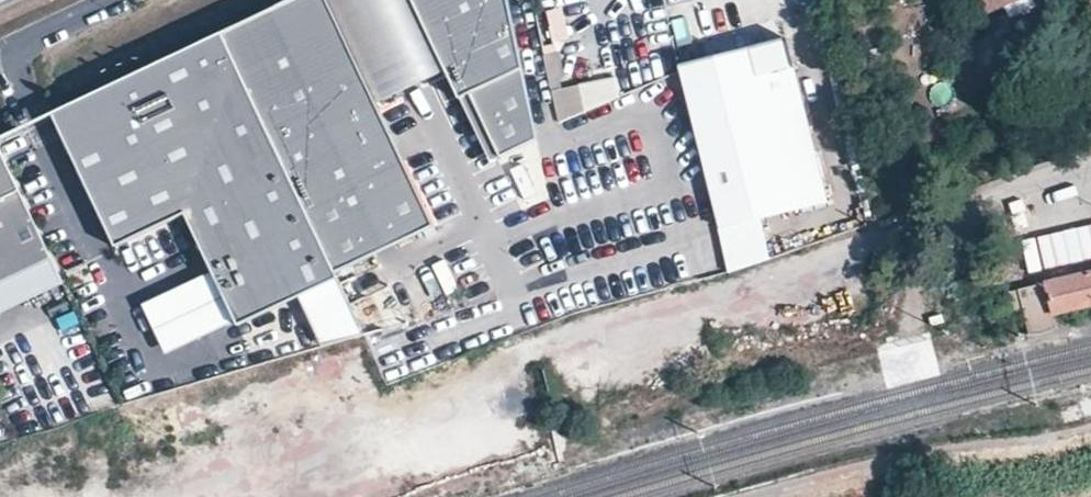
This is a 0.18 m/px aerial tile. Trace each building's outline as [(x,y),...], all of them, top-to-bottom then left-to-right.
[(328,0),(291,0),(221,33),(335,272),(353,263),(435,224),(377,102),(328,0)] [(414,0),(328,0),(377,102),(446,69),(414,0)] [(446,69),(460,98),(470,93),(501,156),(538,139),(509,0),(414,0),(446,69)] [(1004,8),(1022,0),(986,0),(991,13),(1004,8)] [(1010,19),(1037,8),(1034,0),(1022,0),(1004,8),(1010,19)] [(335,272),(221,33),(75,102),(50,114),(113,248),(183,215),(210,273),(231,318),(234,322),(295,293),(333,275),(336,274),(335,272)] [(763,45),(684,65),(685,71),(722,227),(830,201),(817,142),(790,39),(763,45)] [(566,74),(561,50),(545,53),(553,88),(562,86),(560,76),(566,74)] [(621,97),(617,74),(578,82),(586,112),(621,97)] [(586,112),(578,82),(562,86),(553,88),(560,122),(586,112)] [(0,149),(0,281),(51,257),(0,149)] [(547,200),(538,152),(509,157),(518,205),(547,200)] [(622,235),(625,237),(628,237),(632,237),(634,236),(637,233),(638,229),(637,225),(635,223),(632,220),(627,220),(623,223),(620,228),(621,232),(622,235)] [(63,283),(51,257),(0,281),(0,313),(63,283)] [(358,274),(353,263),(335,272),(336,274),(340,283),(358,274)] [(231,318),(210,273),(140,306),(162,351),(231,318)] [(1047,283),(1054,315),(1090,307),(1090,273),(1047,283)] [(367,294),(358,274),(340,283),(349,302),(367,294)] [(359,330),(333,275),(295,293),(318,342),(359,330)] [(383,327),(367,294),(349,302),(365,336),(383,327)]
